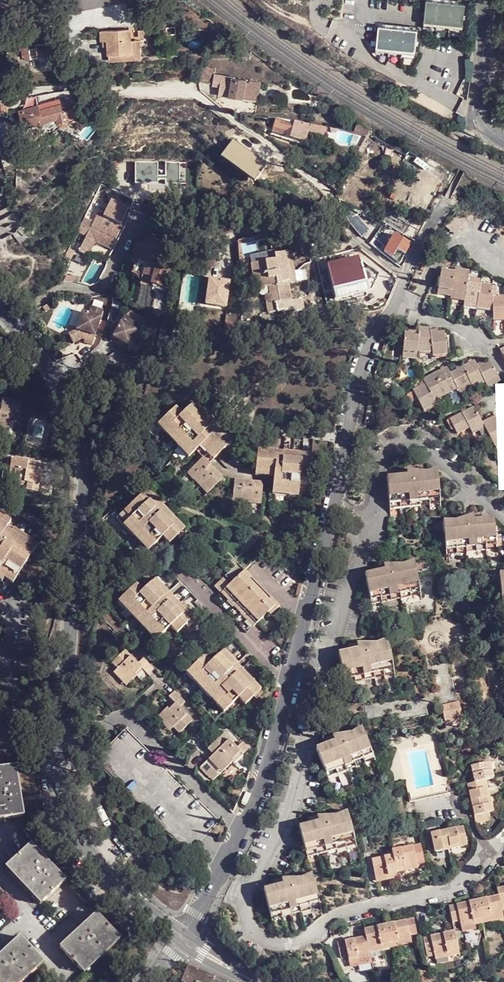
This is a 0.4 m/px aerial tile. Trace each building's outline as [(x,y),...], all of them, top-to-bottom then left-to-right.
[(106,0),(91,0),(72,5),(74,12),(107,3),(106,0)] [(461,25),(464,3),(440,0),(424,0),(422,20),(461,25)] [(419,29),(380,26),(378,47),(417,51),(419,29)] [(129,30),(101,32),(101,42),(106,41),(107,44),(130,43),(130,38),(129,30)] [(138,38),(130,38),(130,43),(131,53),(139,53),(138,38)] [(27,50),(21,51),(21,58),(25,58),(25,59),(38,59),(38,61),(55,60),(55,53),(62,53),(61,42),(35,45),(35,48),(28,49),(27,50)] [(130,43),(107,44),(107,55),(131,53),(130,43)] [(417,51),(378,47),(378,53),(416,57),(417,51)] [(213,84),(215,73),(201,71),(200,82),(213,84)] [(261,81),(215,73),(213,84),(213,85),(220,86),(219,95),(258,101),(261,81)] [(39,110),(38,106),(18,111),(23,128),(37,124),(39,126),(43,125),(44,122),(43,119),(56,116),(57,121),(62,125),(66,124),(67,119),(66,114),(74,112),(71,101),(53,106),(39,110)] [(286,132),(285,136),(304,143),(310,124),(294,121),(293,125),(276,120),(273,128),(286,132)] [(351,133),(364,138),(368,129),(355,124),(351,133)] [(328,127),(317,126),(315,134),(326,135),(328,127)] [(0,147),(0,154),(3,153),(2,152),(10,150),(9,144),(0,147)] [(435,182),(437,178),(425,171),(423,175),(435,182)] [(129,210),(107,200),(98,214),(105,218),(122,224),(129,210)] [(95,220),(90,227),(90,228),(99,232),(117,240),(124,225),(122,224),(105,218),(103,223),(95,220)] [(461,224),(452,218),(447,227),(455,233),(461,224)] [(99,232),(90,228),(79,252),(87,256),(95,242),(96,240),(95,240),(99,232)] [(112,251),(117,240),(99,232),(95,240),(96,240),(95,242),(112,251)] [(170,233),(170,241),(175,241),(178,242),(178,233),(170,233)] [(150,286),(162,243),(146,238),(143,246),(137,244),(132,261),(136,263),(133,273),(143,276),(140,283),(150,286)] [(408,247),(395,241),(387,257),(400,263),(408,247)] [(169,290),(173,265),(164,263),(168,245),(162,243),(150,286),(169,290)] [(290,252),(275,255),(289,258),(291,276),(279,278),(281,286),(290,285),(296,283),(290,252)] [(289,258),(275,255),(275,260),(250,265),(253,282),(256,282),(258,293),(264,292),(264,288),(267,288),(268,295),(265,296),(267,315),(294,310),(290,285),(281,286),(279,278),(291,276),(289,258)] [(479,305),(483,288),(471,284),(472,275),(460,272),(458,276),(445,273),(440,295),(453,298),(453,300),(466,303),(467,301),(479,305)] [(229,283),(209,280),(205,306),(225,309),(229,283)] [(483,288),(479,305),(478,309),(495,312),(495,323),(503,323),(503,301),(494,302),(493,290),(483,288)] [(76,327),(68,332),(73,341),(81,337),(82,333),(86,334),(84,338),(84,340),(92,343),(103,308),(92,304),(89,312),(82,310),(76,327)] [(143,323),(124,314),(113,336),(128,344),(131,337),(139,341),(143,323)] [(237,317),(226,316),(224,333),(235,329),(237,317)] [(419,339),(407,340),(406,362),(420,362),(420,356),(435,355),(435,357),(449,355),(444,332),(430,334),(430,330),(419,331),(419,339)] [(193,332),(185,331),(185,338),(192,339),(193,332)] [(139,341),(131,337),(128,344),(126,348),(136,353),(142,343),(139,341)] [(430,385),(417,390),(428,411),(440,405),(438,401),(474,384),(477,390),(490,385),(492,389),(503,384),(494,364),(482,369),(479,364),(454,375),(451,370),(427,381),(430,385)] [(196,459),(203,466),(226,443),(188,405),(176,417),(170,411),(152,429),(181,460),(189,452),(196,459)] [(452,421),(460,435),(473,429),(476,434),(488,429),(498,450),(503,448),(503,423),(501,424),(498,418),(485,423),(478,408),(452,421)] [(301,499),(306,458),(252,452),(249,474),(267,476),(265,495),(301,499)] [(31,479),(31,481),(30,486),(41,488),(44,470),(37,469),(38,458),(11,455),(10,462),(14,462),(14,467),(19,468),(18,477),(25,479),(26,476),(29,476),(29,479),(31,479)] [(216,479),(203,466),(196,459),(181,474),(201,494),(211,484),(219,485),(220,480),(216,479)] [(406,475),(387,477),(390,514),(440,510),(437,470),(423,473),(406,470),(406,475)] [(253,504),(255,484),(228,481),(226,501),(253,504)] [(163,545),(179,530),(142,491),(111,521),(142,553),(157,539),(163,545)] [(40,544),(17,529),(14,533),(9,530),(14,521),(0,512),(0,578),(6,581),(8,578),(16,583),(40,544)] [(456,521),(443,520),(447,561),(497,557),(493,518),(474,520),(474,515),(456,521)] [(383,569),(364,573),(372,605),(421,595),(414,561),(402,565),(383,565),(383,569)] [(248,628),(272,604),(240,570),(224,585),(217,578),(209,587),(248,628)] [(317,605),(323,607),(331,580),(322,578),(317,605)] [(331,580),(323,607),(327,608),(333,581),(331,580)] [(172,635),(187,620),(150,582),(139,594),(132,587),(114,605),(152,643),(166,629),(172,635)] [(357,651),(338,655),(344,684),(392,674),(386,644),(374,647),(356,646),(357,651)] [(241,705),(256,690),(219,652),(207,664),(201,657),(183,675),(221,713),(235,699),(241,705)] [(145,677),(151,671),(140,661),(135,667),(122,654),(110,667),(115,672),(114,674),(127,687),(141,673),(145,677)] [(178,709),(184,703),(173,692),(168,698),(174,704),(168,710),(166,708),(158,716),(171,729),(172,728),(178,733),(190,721),(178,709)] [(455,705),(438,710),(443,729),(460,725),(455,705)] [(332,743),(315,751),(326,778),(371,759),(358,728),(349,736),(331,738),(332,743)] [(203,838),(218,823),(126,729),(114,741),(95,760),(186,854),(203,838)] [(240,757),(246,751),(240,744),(235,750),(221,736),(206,750),(212,756),(199,768),(212,782),(231,763),(229,762),(238,755),(240,757)] [(483,793),(488,793),(486,781),(493,779),(490,770),(487,771),(485,763),(469,767),(473,783),(466,785),(475,824),(489,821),(488,814),(492,813),(490,803),(485,803),(484,798),(483,793)] [(20,767),(0,769),(0,819),(26,816),(20,767)] [(316,823),(298,828),(306,856),(354,843),(345,810),(334,817),(316,819),(316,823)] [(462,827),(429,834),(433,854),(466,846),(462,827)] [(367,835),(358,837),(362,853),(371,851),(367,835)] [(40,904),(65,880),(31,844),(6,868),(40,904)] [(370,859),(374,877),(385,875),(386,879),(396,876),(395,872),(403,870),(403,868),(414,865),(409,844),(390,849),(391,854),(370,859)] [(281,886),(263,891),(271,919),(319,906),(310,873),(299,879),(280,881),(281,886)] [(449,908),(452,924),(460,922),(461,925),(472,922),(473,926),(490,922),(490,920),(502,917),(500,910),(503,909),(503,888),(496,890),(497,897),(457,907),(449,908)] [(83,973),(119,938),(96,913),(58,948),(83,973)] [(345,941),(336,943),(339,958),(348,956),(349,963),(358,961),(358,958),(370,955),(369,948),(381,945),(382,948),(400,944),(399,941),(411,938),(410,935),(417,933),(414,919),(365,930),(366,937),(345,941)] [(431,937),(423,940),(427,956),(434,954),(435,956),(447,954),(447,956),(458,953),(454,933),(431,937)] [(42,964),(18,939),(0,956),(0,981),(23,981),(42,964)] [(188,966),(182,981),(226,981),(188,966)] [(164,979),(168,981),(172,981),(178,975),(172,970),(171,971),(164,979)]
